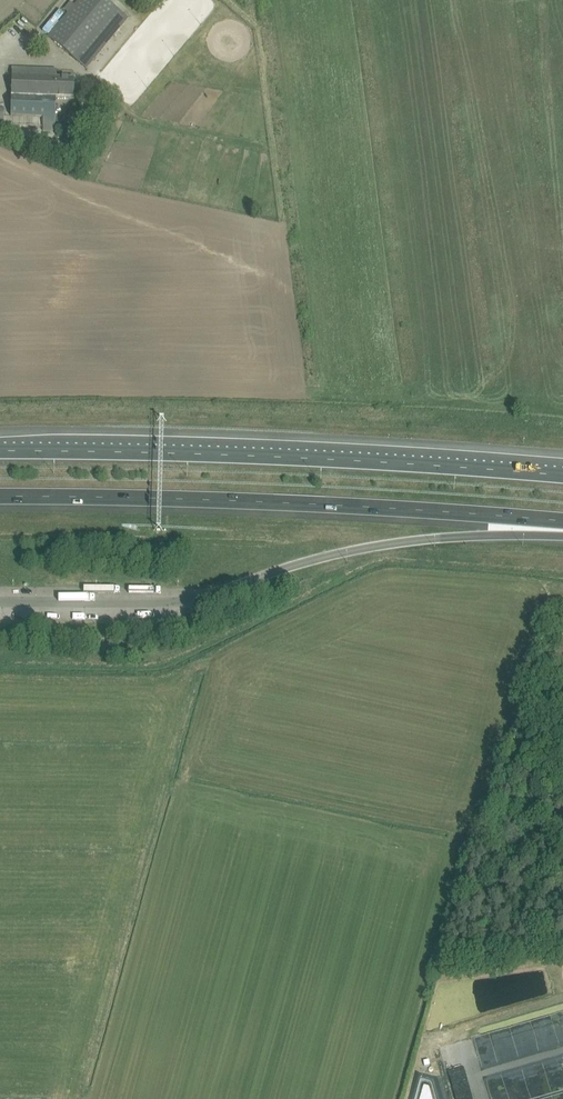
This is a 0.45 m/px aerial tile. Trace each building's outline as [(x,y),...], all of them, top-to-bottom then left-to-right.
[(68,13),(48,37),(87,69),(128,19),(105,0),(79,0),(75,5),(70,1),(64,10),(68,13)] [(11,116),(22,116),(43,117),(43,130),(55,131),(56,97),(74,97),(74,78),(56,78),(57,70),(12,68),(11,116)]
